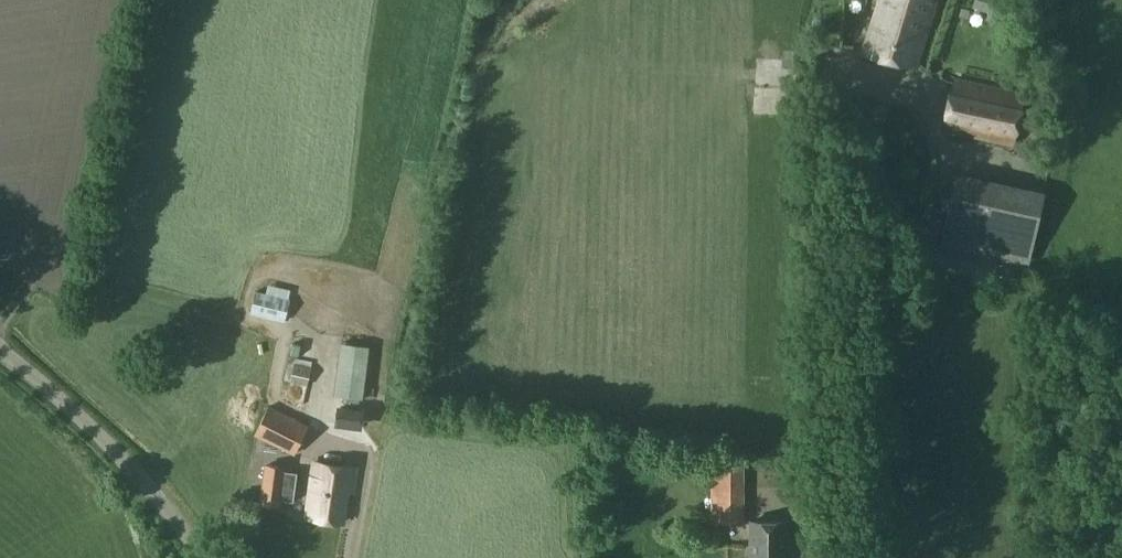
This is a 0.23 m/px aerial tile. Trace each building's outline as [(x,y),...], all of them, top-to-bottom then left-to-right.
[(936,0),(879,0),(864,50),(915,66),(936,0)] [(1019,0),(976,0),(976,2),(992,7),(989,20),(1011,26),(1019,0)] [(1017,147),(1027,90),(952,74),(942,131),(1017,147)] [(1031,258),(1045,196),(958,177),(944,240),(1031,258)] [(284,320),(290,298),(259,290),(253,312),(284,320)] [(364,397),(370,347),(344,344),(338,394),(364,397)] [(309,384),(312,367),(296,363),(293,381),(309,384)] [(354,429),(359,409),(336,404),(331,423),(354,429)] [(294,451),(307,426),(270,407),(257,432),(294,451)] [(287,496),(298,497),(301,466),(290,465),(290,461),(272,460),(268,497),(287,500),(287,496)] [(354,491),(357,468),(314,462),(307,516),(344,521),(348,490),(354,491)] [(746,518),(746,463),(713,462),(713,517),(746,518)] [(786,520),(751,520),(751,557),(786,557),(786,520)]
